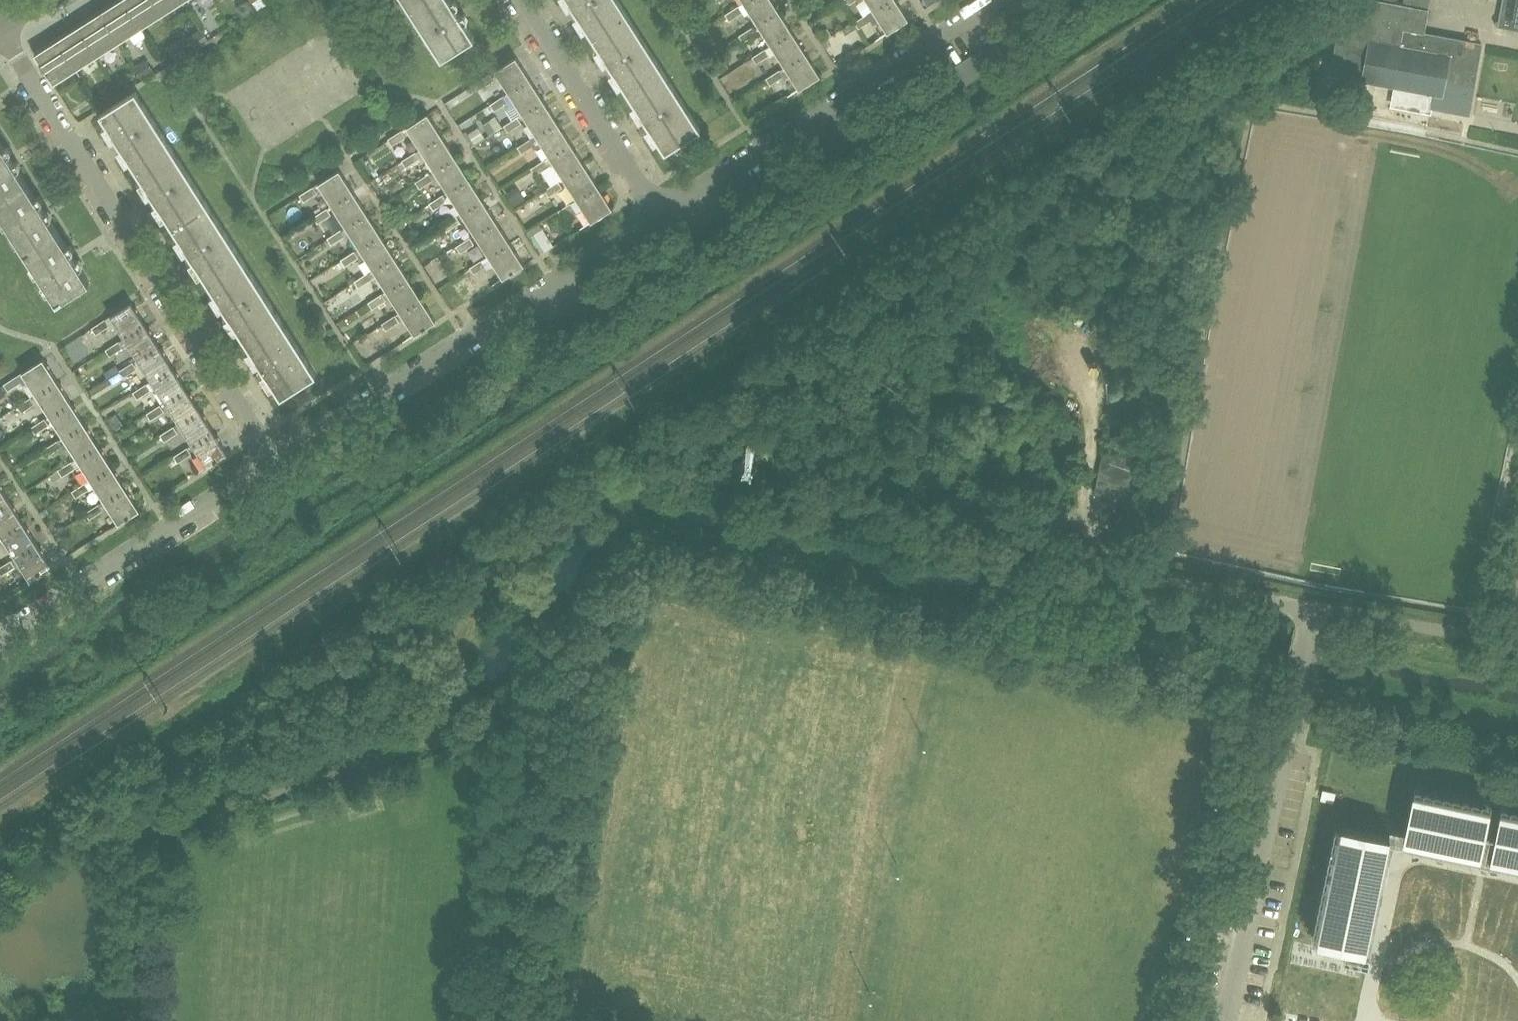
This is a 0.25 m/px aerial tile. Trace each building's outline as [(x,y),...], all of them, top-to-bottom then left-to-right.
[(101,12),(119,42),(141,28),(124,0),(119,0),(101,12)] [(141,28),(163,14),(155,0),(124,0),(141,28)] [(163,14),(185,0),(155,0),(163,14)] [(410,8),(423,0),(405,0),(410,8)] [(410,8),(442,58),(475,36),(452,0),(423,0),(410,8)] [(593,38),(629,15),(619,0),(569,0),(593,38)] [(744,3),(757,24),(778,10),(772,0),(748,0),(744,3)] [(855,22),(859,28),(872,20),(874,23),(879,20),(887,32),(908,19),(896,0),(889,0),(873,10),(873,11),(855,22)] [(873,10),(889,0),(867,0),(873,10)] [(1404,5),(1378,0),(1345,0),(1331,74),(1436,94),(1433,107),(1469,114),(1482,43),(1424,32),(1428,10),(1428,9),(1430,0),(1405,0),(1404,5)] [(1499,22),(1496,21),(1495,26),(1498,26),(1517,30),(1517,0),(1503,0),(1499,22)] [(738,6),(726,14),(729,20),(742,13),(738,6)] [(778,10),(757,24),(739,35),(743,42),(754,35),(756,38),(764,33),(771,45),(792,31),(778,10)] [(101,12),(79,26),(98,56),(119,42),(101,12)] [(629,15),(593,38),(629,95),(665,72),(629,15)] [(79,26),(57,40),(76,70),(98,56),(79,26)] [(209,40),(201,29),(188,37),(196,49),(209,40)] [(826,38),(831,34),(827,29),(822,32),(826,38)] [(792,31),(771,45),(785,67),(806,53),(792,31)] [(1002,35),(992,42),(1005,61),(1014,55),(1002,35)] [(187,54),(178,39),(167,46),(167,47),(176,61),(187,54)] [(57,40),(35,54),(54,84),(76,70),(57,40)] [(992,42),(983,48),(995,67),(1005,61),(992,42)] [(765,48),(753,57),(757,63),(763,59),(769,55),(765,48)] [(983,48),(974,54),(986,73),(995,67),(983,48)] [(806,53),(785,67),(799,89),(820,75),(806,53)] [(974,54),(964,60),(977,79),(986,73),(974,54)] [(516,57),(495,70),(509,92),(529,78),(516,57)] [(730,66),(724,57),(714,63),(720,72),(730,66)] [(156,72),(147,59),(136,67),(144,80),(156,72)] [(964,60),(955,66),(967,85),(977,79),(964,60)] [(955,66),(946,72),(958,91),(967,85),(955,66)] [(770,85),(784,77),(780,70),(766,78),(770,85)] [(665,72),(629,95),(665,152),(701,129),(665,72)] [(489,74),(476,82),(481,90),(494,81),(489,74)] [(529,78),(509,92),(523,114),(544,100),(529,78)] [(136,90),(100,113),(136,170),(172,147),(136,90)] [(503,96),(490,104),(494,111),(507,103),(503,96)] [(544,100),(523,114),(536,135),(557,122),(544,100)] [(427,113),(407,127),(420,148),(441,135),(427,113)] [(518,118),(504,126),(508,132),(521,123),(518,118)] [(557,122),(536,135),(536,136),(518,147),(522,153),(541,142),(550,156),(570,143),(557,122)] [(406,137),(401,131),(388,139),(392,146),(406,137)] [(441,135),(420,148),(434,170),(455,157),(441,135)] [(27,183),(0,141),(0,200),(27,183)] [(570,143),(550,156),(531,168),(535,174),(548,166),(550,169),(556,166),(563,178),(584,165),(570,143)] [(172,147),(136,170),(173,227),(208,204),(172,147)] [(415,152),(402,160),(406,167),(419,159),(415,152)] [(455,157),(434,170),(448,191),(469,178),(455,157)] [(563,178),(577,199),(598,186),(584,165),(563,178)] [(339,170),(318,183),(332,204),(353,191),(339,170)] [(429,173),(416,182),(420,189),(433,180),(429,173)] [(469,178),(448,191),(461,212),(482,199),(469,178)] [(558,182),(545,190),(549,196),(562,188),(558,182)] [(0,200),(0,211),(26,253),(58,232),(27,183),(0,200)] [(523,196),(517,186),(507,193),(508,195),(515,206),(525,200),(523,196)] [(598,186),(577,199),(591,221),(612,208),(598,186)] [(313,187),(299,195),(303,202),(317,193),(313,187)] [(353,191),(332,204),(346,226),(367,213),(353,191)] [(443,195),(430,203),(434,210),(447,202),(443,195)] [(482,199),(461,212),(475,234),(496,221),(482,199)] [(572,203),(559,211),(562,217),(575,208),(572,203)] [(208,204),(173,227),(209,283),(244,261),(208,204)] [(521,215),(528,225),(540,217),(533,206),(521,215)] [(326,208),(313,217),(317,224),(330,215),(326,208)] [(367,213),(346,226),(359,247),(380,234),(367,213)] [(456,216),(442,224),(446,231),(460,223),(456,216)] [(496,221),(475,234),(489,256),(510,243),(496,221)] [(543,252),(554,244),(540,223),(528,231),(543,252)] [(340,230),(327,239),(331,245),(344,237),(340,230)] [(58,232),(26,253),(58,302),(90,281),(58,232)] [(380,234),(359,247),(373,269),(394,255),(380,234)] [(456,246),(460,253),(461,253),(474,244),(470,237),(456,246)] [(510,243),(489,256),(503,278),(524,264),(510,243)] [(353,251),(340,259),(344,266),(358,258),(353,251)] [(394,255),(373,269),(387,290),(408,277),(394,255)] [(484,259),(471,267),(475,274),(488,266),(484,259)] [(244,261),(209,283),(245,340),(281,318),(244,261)] [(341,261),(335,264),(339,269),(344,266),(341,261)] [(354,281),(359,288),(371,279),(367,273),(354,281)] [(408,277),(387,290),(401,312),(422,299),(408,277)] [(381,294),(368,303),(372,309),(385,301),(381,294)] [(422,299),(401,312),(415,334),(436,321),(422,299)] [(132,302),(92,328),(97,335),(111,326),(115,332),(119,329),(124,337),(145,324),(132,302)] [(395,316),(382,324),(386,331),(399,323),(395,316)] [(281,318),(245,340),(281,397),(317,374),(281,318)] [(145,324),(124,337),(138,358),(158,345),(145,324)] [(120,340),(105,349),(110,356),(124,347),(120,340)] [(158,345),(138,358),(151,379),(172,366),(158,345)] [(43,358),(22,372),(36,393),(57,380),(43,358)] [(133,361),(119,370),(124,378),(138,369),(133,361)] [(172,366),(151,379),(165,401),(186,387),(172,366)] [(18,375),(3,384),(8,391),(23,382),(18,375)] [(57,380),(36,393),(49,414),(70,401),(57,380)] [(147,382),(132,391),(137,399),(152,390),(147,382)] [(186,387),(165,401),(178,422),(199,409),(186,387)] [(31,396),(17,405),(22,413),(36,403),(31,396)] [(70,401),(49,414),(63,435),(84,422),(70,401)] [(160,403),(146,413),(151,420),(165,411),(160,403)] [(199,409),(178,422),(192,444),(213,431),(199,409)] [(124,425),(117,414),(109,418),(116,430),(124,425)] [(45,417),(30,426),(35,434),(50,425),(45,417)] [(84,422),(63,435),(77,457),(98,443),(84,422)] [(174,425),(160,434),(164,441),(179,432),(174,425)] [(213,431),(192,444),(207,467),(228,453),(213,431)] [(58,438),(44,447),(49,455),(63,446),(58,438)] [(98,443),(77,457),(90,478),(111,465),(98,443)] [(187,446),(173,455),(178,463),(192,454),(187,446)] [(1135,462),(1103,456),(1097,491),(1128,497),(1135,462)] [(172,466),(178,463),(174,457),(169,461),(172,466)] [(72,460),(58,469),(62,476),(77,467),(72,460)] [(759,465),(739,462),(737,473),(757,476),(759,465)] [(111,465),(90,478),(104,500),(125,487),(111,465)] [(85,481),(71,490),(76,497),(90,488),(85,481)] [(9,500),(0,485),(0,506),(9,500)] [(125,487),(104,500),(119,523),(140,510),(125,487)] [(0,506),(0,532),(2,535),(23,521),(9,500),(0,506)] [(100,503),(85,512),(90,520),(105,511),(100,503)] [(23,521),(2,535),(16,557),(37,543),(23,521)] [(37,543),(16,557),(30,579),(51,566),(37,543)] [(0,567),(0,573),(2,576),(16,567),(11,559),(0,567)] [(656,725),(654,737),(663,739),(665,727),(656,725)] [(665,727),(663,739),(671,740),(674,729),(665,727)] [(699,734),(696,745),(705,747),(707,735),(699,734)] [(707,735),(705,747),(714,749),(716,737),(707,735)] [(729,740),(727,751),(735,753),(738,741),(729,740)] [(780,750),(778,762),(786,763),(789,752),(780,750)] [(802,754),(799,766),(808,768),(810,756),(802,754)] [(810,756),(808,768),(817,769),(819,758),(810,756)] [(844,763),(842,774),(850,776),(853,765),(844,763)] [(853,765),(850,776),(859,778),(861,766),(853,765)] [(703,775),(701,784),(713,786),(715,777),(703,775)] [(701,784),(699,792),(711,795),(713,786),(701,784)] [(954,785),(951,798),(961,800),(963,787),(954,785)] [(963,787),(961,800),(970,801),(973,789),(963,787)] [(1404,838),(1404,839),(1480,855),(1485,831),(1490,807),(1414,791),(1404,838)] [(795,793),(793,802),(805,804),(807,796),(795,793)] [(996,793),(994,806),(1003,808),(1006,795),(996,793)] [(1006,795),(1003,808),(1013,810),(1015,797),(1006,795)] [(1027,800),(1024,812),(1034,814),(1037,801),(1027,800)] [(793,802),(791,811),(803,813),(805,804),(793,802)] [(1490,857),(1517,863),(1517,813),(1500,809),(1495,833),(1490,857)] [(1078,810),(1075,823),(1085,824),(1088,812),(1078,810)] [(1100,814),(1097,827),(1106,829),(1109,816),(1100,814)] [(695,815),(693,824),(705,826),(707,817),(695,815)] [(1109,816),(1106,829),(1115,830),(1118,818),(1109,816)] [(1142,823),(1139,835),(1149,837),(1151,824),(1142,823)] [(693,824),(691,832),(703,835),(705,826),(693,824)] [(1151,824),(1149,837),(1158,839),(1160,826),(1151,824)] [(1342,826),(1318,941),(1341,946),(1346,947),(1365,951),(1390,836),(1342,826)] [(787,833),(785,842),(797,844),(798,836),(787,833)] [(994,833),(992,842),(1004,844),(1006,835),(994,833)] [(785,842),(783,851),(795,853),(797,844),(785,842)] [(992,842),(990,851),(1003,854),(1004,844),(992,842)] [(1085,851),(1084,860),(1096,863),(1098,854),(1085,851)] [(687,855),(685,864),(697,866),(699,857),(687,855)] [(1084,860),(1082,870),(1095,872),(1096,863),(1084,860)] [(781,863),(779,871),(791,873),(793,865),(781,863)] [(685,864),(683,872),(695,875),(697,866),(685,864)] [(986,873),(984,882),(996,884),(998,875),(986,873)] [(624,880),(621,892),(630,893),(632,882),(624,880)] [(984,882),(982,891),(995,894),(996,884),(984,882)] [(644,884),(642,896),(650,897),(653,886),(644,884)] [(653,886),(650,897),(659,899),(661,887),(653,886)] [(1077,891),(1076,900),(1088,903),(1090,894),(1077,891)] [(684,892),(682,904),(690,905),(693,894),(684,892)] [(693,894),(690,905),(699,907),(701,896),(693,894)] [(1076,900),(1074,910),(1087,912),(1088,903),(1076,900)] [(980,902),(978,911),(991,914),(992,904),(980,902)] [(1069,931),(1068,940),(1080,943),(1082,934),(1069,931)] [(1068,940),(1066,950),(1079,952),(1080,943),(1068,940)] [(1052,965),(1050,978),(1059,980),(1061,967),(1052,965)] [(1061,967),(1059,980),(1068,982),(1071,969),(1061,967)] [(1092,973),(1090,986),(1099,988),(1101,975),(1092,973)] [(1101,975),(1099,988),(1108,990),(1111,977),(1101,975)] [(1121,979),(1119,992),(1128,994),(1131,981),(1121,979)] [(1092,1020),(1113,1020),(1115,1013),(1095,1009),(1092,1020)] [(1113,1020),(1135,1020),(1136,1017),(1115,1013),(1113,1020)]
